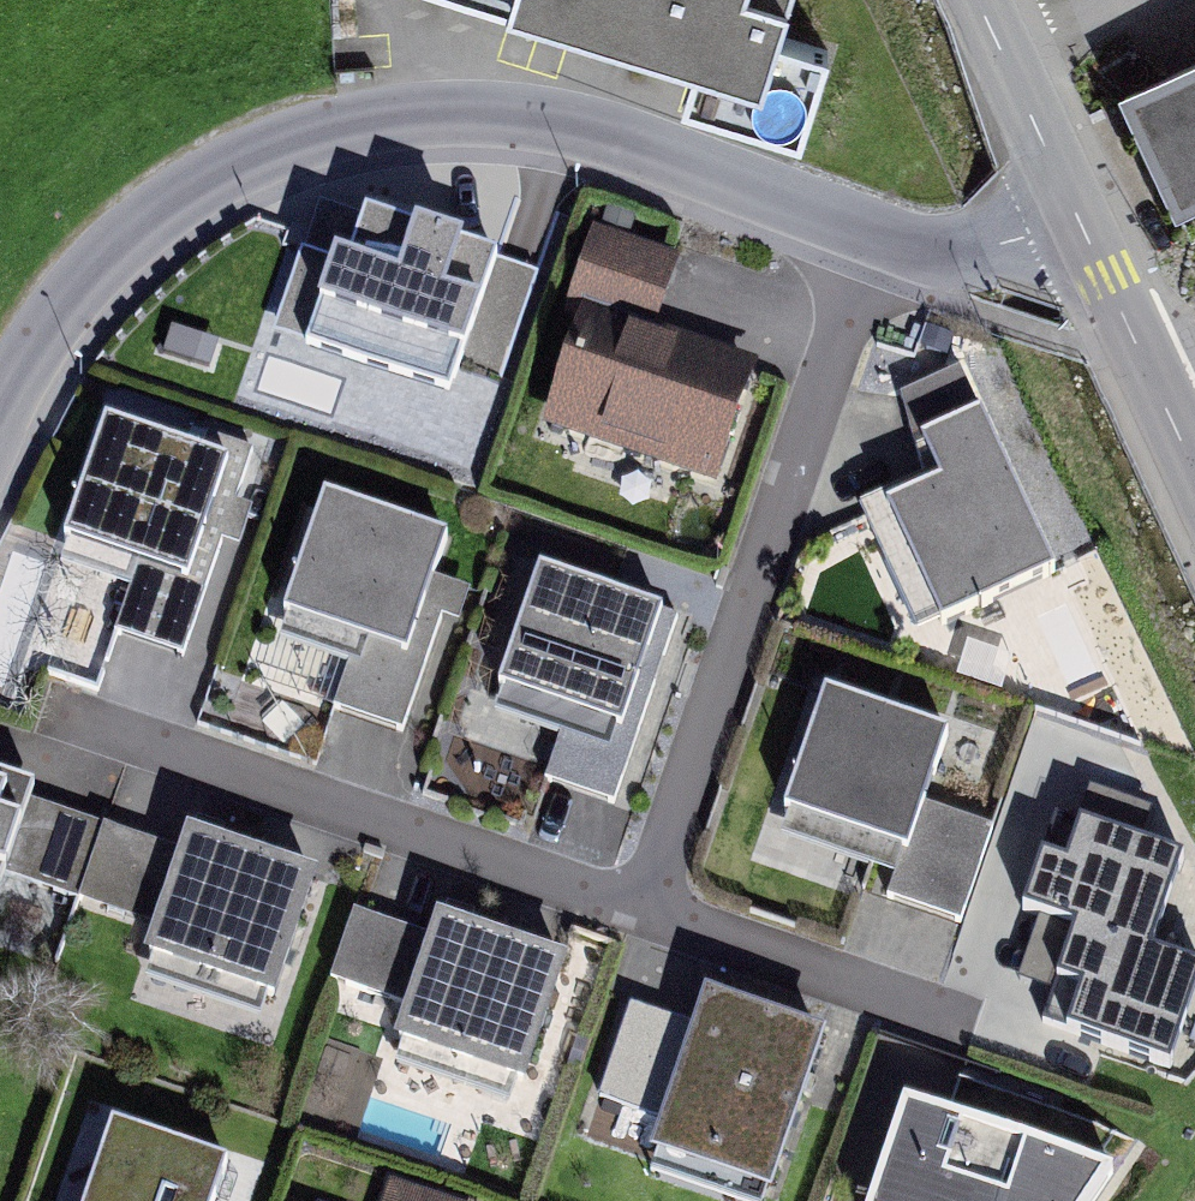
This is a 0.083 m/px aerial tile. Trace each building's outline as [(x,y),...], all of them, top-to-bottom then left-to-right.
[(699,74),(689,109),(806,145),(830,66),(787,53),(803,0),(454,0),(699,74)] [(1132,105),(1194,244),(1194,77),(1132,105)] [(510,292),(367,242),(315,389),(458,440),(510,292)] [(681,270),(595,243),(529,446),(723,508),(764,382),(656,347),(681,270)] [(945,494),(884,522),(940,644),(1053,593),(979,430),(926,454),(945,494)] [(225,467),(107,431),(71,547),(189,583),(225,467)] [(449,546),(321,502),(281,618),(408,662),(449,546)] [(659,620),(540,581),(504,691),(622,730),(659,620)] [(960,746),(836,708),(801,821),(925,859),(960,746)] [(0,783),(0,932),(48,800),(0,783)] [(1178,862),(1060,823),(1030,916),(1084,934),(1054,1024),(1167,1061),(1194,980),(1145,964),(1178,862)] [(320,884),(184,840),(146,960),(281,1004),(320,884)] [(395,1059),(529,1101),(571,966),(437,925),(395,1059)] [(825,1044),(707,1004),(654,1160),(773,1200),(825,1044)] [(899,1108),(866,1200),(1117,1200),(1135,1181),(899,1108)] [(89,1113),(63,1194),(85,1200),(111,1120),(89,1113)] [(114,1125),(89,1200),(216,1200),(229,1163),(114,1125)]
